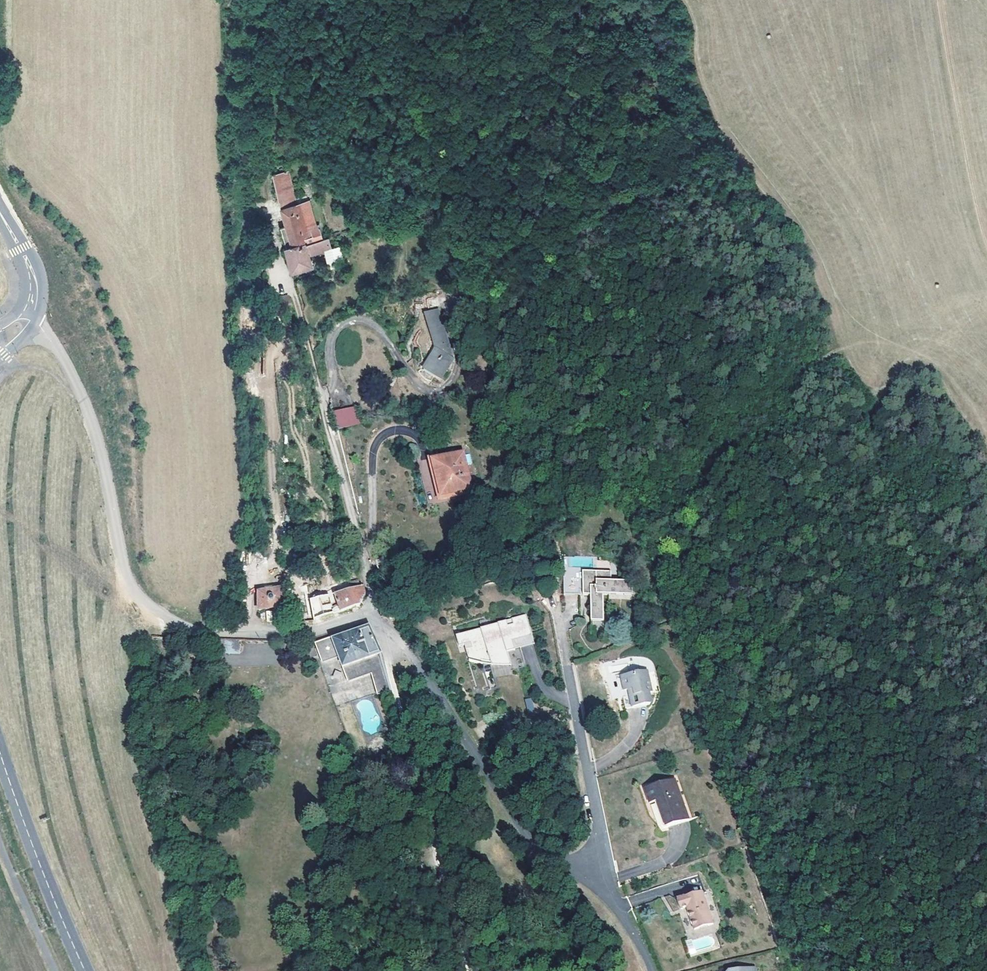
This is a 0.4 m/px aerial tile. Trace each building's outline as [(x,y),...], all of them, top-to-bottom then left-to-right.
[(281,208),(295,204),(292,195),(285,170),(272,173),(281,208)] [(295,204),(306,201),(304,192),(292,195),(295,204)] [(284,248),(318,236),(320,235),(316,221),(313,222),(306,201),(295,204),(281,208),(279,208),(286,232),(280,233),(284,248)] [(321,247),(318,236),(284,248),(289,268),(309,263),(306,251),(321,247)] [(437,305),(427,308),(436,340),(422,360),(439,372),(451,353),(437,305)] [(352,406),(332,412),(336,429),(357,423),(352,406)] [(434,457),(443,491),(471,483),(462,449),(434,457)] [(579,577),(578,596),(588,596),(587,623),(601,622),(601,596),(629,596),(630,581),(608,580),(607,570),(581,571),(580,578),(579,577)] [(578,596),(579,577),(562,577),(561,595),(578,596)] [(355,608),(360,602),(364,596),(362,587),(332,595),(337,614),(355,608)] [(257,610),(286,608),(286,591),(258,593),(257,610)] [(302,603),(304,623),(311,622),(328,617),(326,597),(302,603)] [(406,622),(403,612),(397,613),(399,624),(406,622)] [(480,655),(507,659),(505,650),(513,648),(512,641),(533,635),(529,614),(514,617),(515,623),(509,624),(508,619),(457,629),(459,641),(470,639),(471,643),(465,644),(468,656),(481,658),(480,655)] [(378,695),(388,693),(376,651),(367,631),(319,647),(323,662),(339,659),(342,668),(345,668),(348,681),(372,671),(378,695)] [(508,663),(507,659),(480,655),(481,658),(508,663)] [(655,689),(649,668),(621,674),(625,694),(623,695),(626,708),(653,701),(651,690),(655,689)] [(531,697),(525,699),(528,711),(535,709),(531,697)] [(662,800),(671,826),(692,818),(679,778),(648,789),(654,803),(662,800)] [(688,910),(696,933),(715,926),(705,893),(679,901),(682,911),(688,910)]
